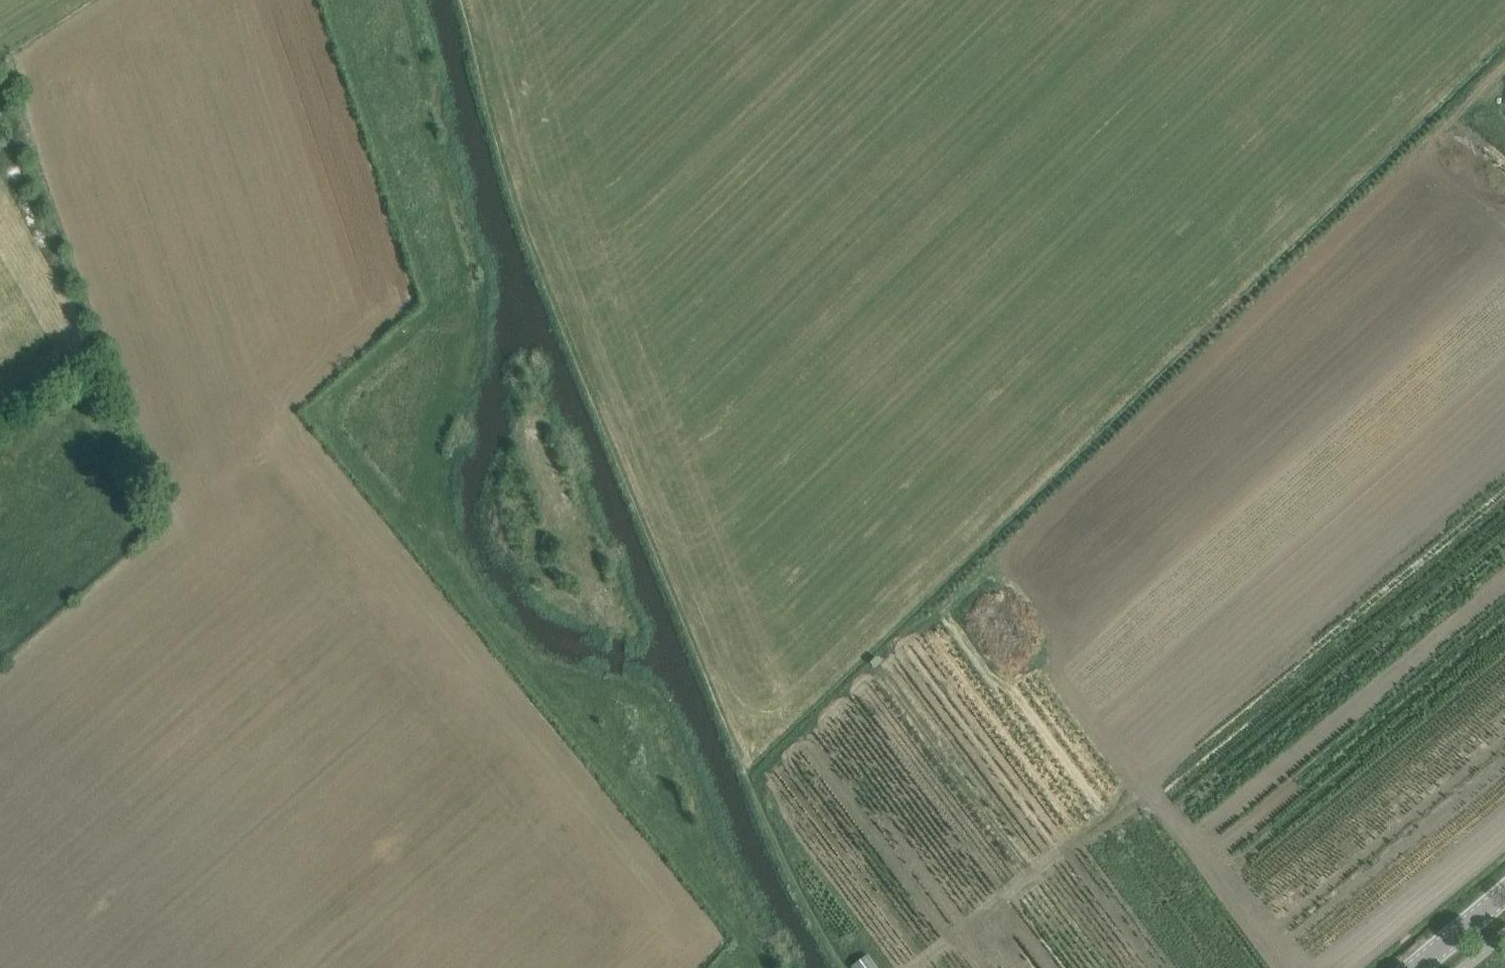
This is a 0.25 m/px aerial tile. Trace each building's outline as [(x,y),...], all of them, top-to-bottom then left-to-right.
[(851,967),(877,967),(873,962),(868,954),(851,967)]
